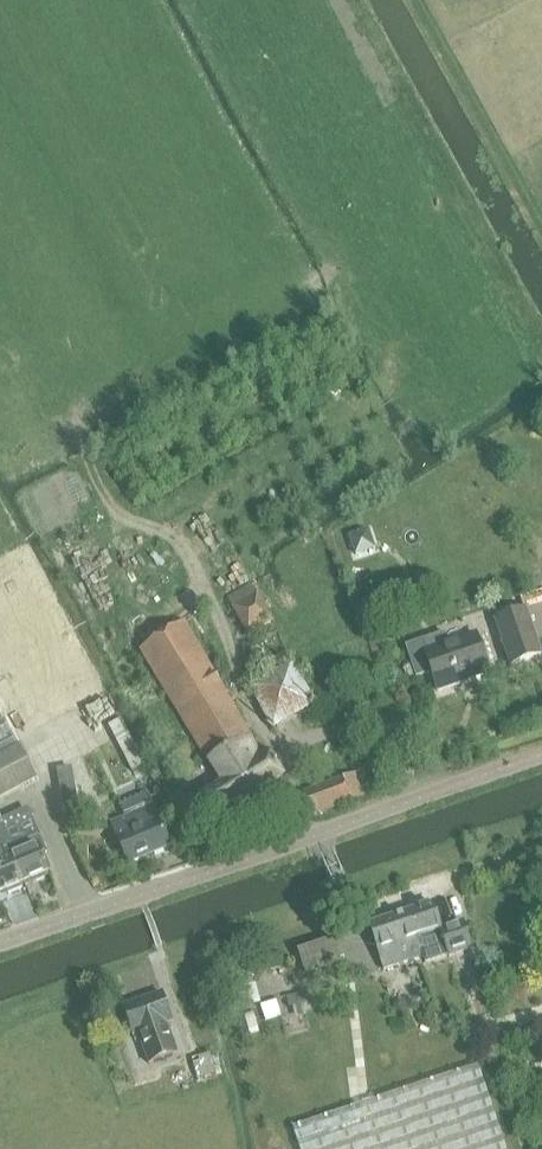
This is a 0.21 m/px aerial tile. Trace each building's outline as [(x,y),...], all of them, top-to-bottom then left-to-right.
[(368,531),(349,538),(356,557),(376,550),(368,531)] [(272,622),(273,621),(258,595),(257,596),(251,586),(227,601),(248,637),(273,623),(272,622)] [(526,612),(497,622),(513,667),(541,657),(526,612)] [(215,825),(285,777),(270,755),(263,759),(185,627),(140,654),(220,784),(199,802),(215,825)] [(422,642),(406,648),(418,680),(431,675),(437,692),(460,684),(459,682),(488,671),(475,635),(449,644),(446,634),(422,642)] [(39,779),(21,747),(19,748),(4,720),(0,722),(0,800),(39,779)] [(126,731),(114,737),(120,750),(133,743),(126,731)] [(80,758),(57,769),(60,775),(64,783),(81,775),(87,771),(80,758)] [(356,774),(304,793),(313,820),(366,801),(356,774)] [(159,823),(154,810),(148,795),(121,806),(127,821),(113,826),(119,840),(117,840),(128,867),(170,849),(160,823),(159,823)] [(1,863),(14,857),(24,883),(32,880),(33,882),(47,876),(46,874),(49,873),(44,859),(49,857),(42,842),(37,839),(26,844),(23,838),(11,843),(4,825),(0,827),(0,860),(1,863)] [(24,883),(14,857),(1,863),(0,860),(0,894),(24,883)] [(434,906),(410,913),(418,939),(406,943),(412,962),(423,959),(424,963),(448,956),(449,958),(472,951),(463,925),(442,931),(434,906)] [(385,971),(412,962),(406,943),(418,939),(410,913),(371,926),(385,971)] [(305,976),(342,965),(334,940),(297,952),(305,976)] [(233,1012),(261,1004),(250,963),(222,971),(233,1012)] [(179,1058),(168,1028),(173,1026),(162,994),(123,1008),(134,1040),(139,1038),(150,1068),(179,1058)] [(303,995),(285,1000),(289,1013),(307,1008),(303,995)] [(277,1003),(261,1008),(266,1021),(282,1016),(277,1003)] [(192,1062),(198,1081),(216,1076),(210,1056),(192,1062)] [(476,1067),(295,1131),(301,1148),(505,1148),(476,1067)]
